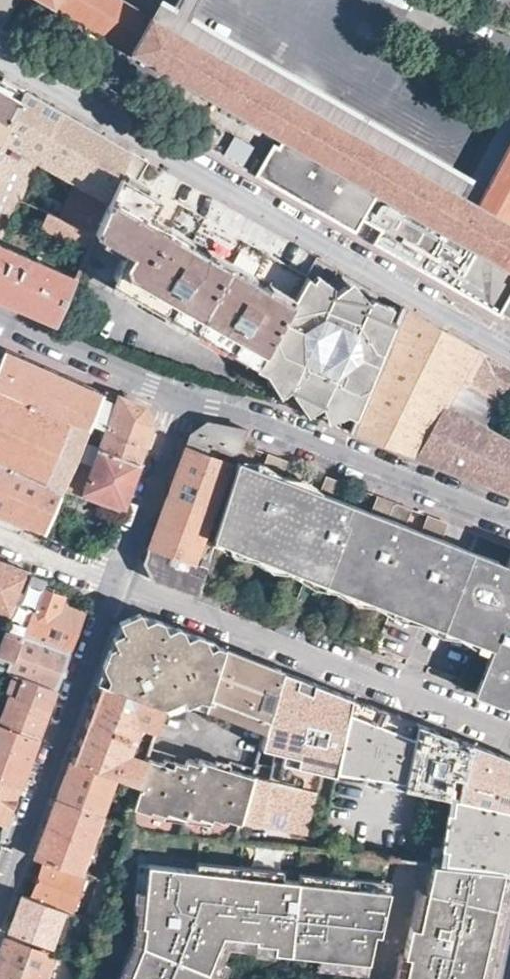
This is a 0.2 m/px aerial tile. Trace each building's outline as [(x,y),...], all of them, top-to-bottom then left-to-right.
[(0,29),(18,0),(0,0),(0,29)] [(479,304),(489,309),(509,274),(509,221),(509,220),(509,218),(509,134),(474,200),(146,11),(127,0),(43,0),(127,48),(275,133),(252,174),(277,188),(339,224),(349,230),(372,189),(387,198),(376,217),(391,226),(379,247),(479,304)] [(93,229),(129,149),(110,138),(45,101),(39,98),(2,76),(0,77),(0,234),(18,198),(37,159),(75,181),(59,215),(93,229)] [(78,265),(254,367),(304,274),(280,260),(204,216),(157,188),(138,177),(148,160),(129,149),(93,229),(87,243),(78,265)] [(41,222),(87,243),(93,229),(59,215),(46,210),(41,222)] [(53,323),(74,275),(0,242),(0,299),(53,323)] [(304,274),(254,367),(284,380),(295,396),(303,394),(308,400),(312,407),(322,402),(355,415),(397,320),(384,314),(382,313),(381,313),(380,312),(379,311),(363,290),(353,295),(342,283),(333,290),(304,274)] [(454,383),(475,346),(403,305),(397,320),(355,415),(349,430),(381,442),(413,455),(443,402),(454,383)] [(504,362),(475,346),(454,383),(493,406),(498,399),(509,405),(509,366),(504,362)] [(0,349),(0,514),(1,514),(47,531),(84,440),(90,423),(102,393),(45,368),(0,349)] [(482,425),(493,406),(454,383),(443,402),(482,425)] [(127,397),(104,389),(102,393),(90,423),(106,429),(99,446),(137,460),(144,440),(151,421),(144,404),(127,397)] [(509,493),(509,440),(482,425),(443,402),(413,455),(475,480),(509,493)] [(238,456),(247,430),(227,426),(207,421),(189,434),(187,440),(173,479),(167,496),(220,516),(223,506),(213,503),(226,461),(213,457),(217,448),(238,456)] [(83,489),(121,503),(128,486),(137,460),(99,446),(83,489)] [(266,453),(260,471),(280,479),(287,460),(277,456),(266,453)] [(214,536),(490,643),(472,690),(509,704),(509,557),(506,567),(441,542),(419,533),(406,528),(412,508),(394,501),(387,521),(369,514),(339,502),(318,494),(280,479),(260,471),(237,462),(223,506),(220,516),(214,536)] [(325,475),(318,494),(339,502),(346,483),(336,479),(325,475)] [(377,495),(369,514),(387,521),(394,501),(386,499),(377,495)] [(220,516),(167,496),(143,561),(152,579),(195,596),(198,587),(214,536),(220,516)] [(419,533),(441,542),(447,523),(437,518),(426,514),(419,533)] [(9,619),(28,572),(0,561),(0,616),(9,619)] [(28,572),(9,619),(4,629),(23,636),(68,650),(75,632),(82,613),(59,604),(62,596),(40,587),(43,578),(28,572)] [(195,637),(139,616),(120,623),(110,651),(99,682),(163,706),(155,729),(150,745),(145,761),(138,783),(135,791),(130,808),(129,812),(238,823),(239,820),(254,767),(229,761),(222,788),(201,782),(186,774),(205,706),(205,705),(221,647),(195,637)] [(7,674),(22,680),(53,692),(61,671),(68,650),(23,636),(7,674)] [(245,656),(221,647),(205,705),(266,723),(278,678),(281,669),(245,656)] [(310,690),(312,681),(304,678),(281,669),(278,678),(310,690)] [(254,767),(239,820),(305,832),(319,769),(334,772),(335,767),(352,697),(312,681),(310,690),(278,678),(266,723),(259,746),(274,750),(270,766),(255,762),(254,767)] [(35,740),(45,715),(53,692),(22,680),(15,698),(10,696),(0,720),(0,724),(35,740)] [(163,706),(99,682),(92,700),(84,721),(133,739),(140,723),(155,729),(163,706)] [(401,780),(415,721),(388,711),(352,697),(335,767),(401,780)] [(70,759),(138,783),(145,761),(128,755),(133,739),(84,721),(77,741),(70,759)] [(458,798),(468,741),(446,733),(415,721),(401,780),(400,786),(447,795),(458,798)] [(19,784),(27,763),(35,740),(0,724),(0,777),(19,784)] [(468,741),(458,798),(509,809),(509,757),(468,741)] [(111,782),(135,791),(138,783),(70,759),(65,773),(64,777),(56,798),(98,814),(111,782)] [(4,824),(11,805),(19,784),(0,777),(0,823),(4,824)] [(458,798),(447,795),(437,860),(485,866),(503,869),(509,870),(509,809),(458,798)] [(77,872),(98,814),(56,798),(47,824),(34,858),(42,861),(77,872)] [(113,819),(125,824),(129,812),(130,808),(119,804),(113,819)] [(105,827),(122,834),(124,829),(125,824),(113,819),(108,817),(105,827)] [(430,859),(424,889),(416,926),(408,924),(401,955),(406,956),(401,978),(479,978),(495,905),(477,901),(485,866),(437,860),(430,859)] [(194,868),(237,873),(237,865),(194,860),(194,868)] [(77,872),(42,861),(29,898),(62,909),(70,911),(84,874),(77,872)] [(141,909),(145,863),(136,862),(131,908),(134,908),(141,909)] [(205,969),(211,956),(221,933),(253,936),(252,940),(272,942),(287,944),(286,952),(315,955),(345,958),(365,960),(372,932),(377,933),(387,889),(354,885),(324,882),(295,879),(279,877),(237,873),(194,868),(145,863),(141,909),(139,924),(142,924),(140,944),(126,978),(201,978),(205,969)] [(237,873),(279,877),(280,869),(237,865),(237,873)] [(503,869),(485,866),(477,901),(495,905),(503,869)] [(503,869),(495,905),(479,978),(489,978),(508,893),(509,884),(509,870),(503,869)] [(295,879),(324,882),(325,874),(296,871),(295,879)] [(324,882),(354,885),(355,877),(325,874),(324,882)] [(354,885),(387,889),(389,880),(355,877),(354,885)] [(95,920),(107,881),(97,878),(85,916),(95,920)] [(416,926),(424,889),(416,887),(408,924),(416,926)] [(7,932),(51,946),(62,909),(29,898),(20,896),(14,913),(7,932)] [(132,923),(139,924),(141,909),(134,908),(132,923)] [(132,923),(131,940),(140,944),(142,924),(139,924),(132,923)] [(219,960),(225,945),(221,933),(211,956),(219,960)] [(225,945),(251,948),(252,940),(253,936),(221,933),(225,945)] [(52,956),(4,940),(0,951),(0,978),(44,978),(52,956)] [(115,978),(126,978),(140,944),(131,940),(115,978)] [(251,952),(270,954),(271,950),(272,942),(252,940),(251,948),(251,952)] [(271,950),(286,952),(287,944),(272,942),(271,950)] [(390,978),(401,978),(406,956),(401,955),(396,954),(390,978)] [(314,965),(344,969),(345,958),(315,955),(314,965)] [(344,969),(363,971),(365,960),(345,958),(344,969)]
